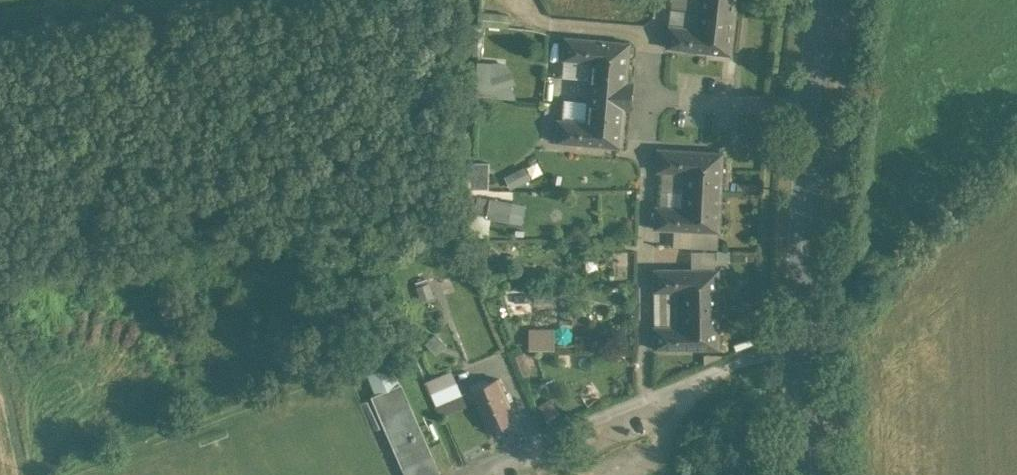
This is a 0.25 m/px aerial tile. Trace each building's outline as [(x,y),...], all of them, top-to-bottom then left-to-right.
[(699,10),(736,14),(738,0),(700,0),(699,10)] [(736,14),(699,10),(697,27),(669,24),(667,46),(732,54),(736,14)] [(631,42),(565,36),(563,59),(591,61),(590,78),(633,82),(634,81),(627,80),(631,42)] [(491,97),(512,97),(514,61),(480,59),(480,71),(492,72),(491,97)] [(543,97),(559,98),(560,75),(544,74),(543,97)] [(633,82),(590,78),(586,121),(558,119),(556,141),(622,147),(625,108),(631,109),(633,82)] [(724,151),(658,148),(657,170),(685,171),(684,189),(722,191),(724,151)] [(504,176),(510,187),(535,175),(529,164),(504,176)] [(722,191),(684,189),(684,207),(656,205),(654,228),(720,231),(722,191)] [(487,221),(523,228),(528,203),(492,196),(487,221)] [(693,264),(722,263),(722,248),(693,250),(693,264)] [(719,268),(653,268),(654,291),(682,290),(682,308),(720,308),(719,268)] [(720,308),(682,308),(682,326),(654,326),(654,348),(720,348),(720,308)] [(557,347),(556,326),(531,326),(531,348),(557,347)] [(389,359),(366,369),(377,394),(400,384),(389,359)] [(455,368),(426,378),(437,412),(467,403),(455,368)] [(498,378),(471,390),(488,429),(517,417),(498,378)] [(431,454),(401,384),(400,384),(377,394),(376,394),(407,465),(431,454)] [(551,397),(538,404),(547,420),(560,413),(551,397)] [(407,465),(411,474),(440,474),(431,454),(407,465)]
